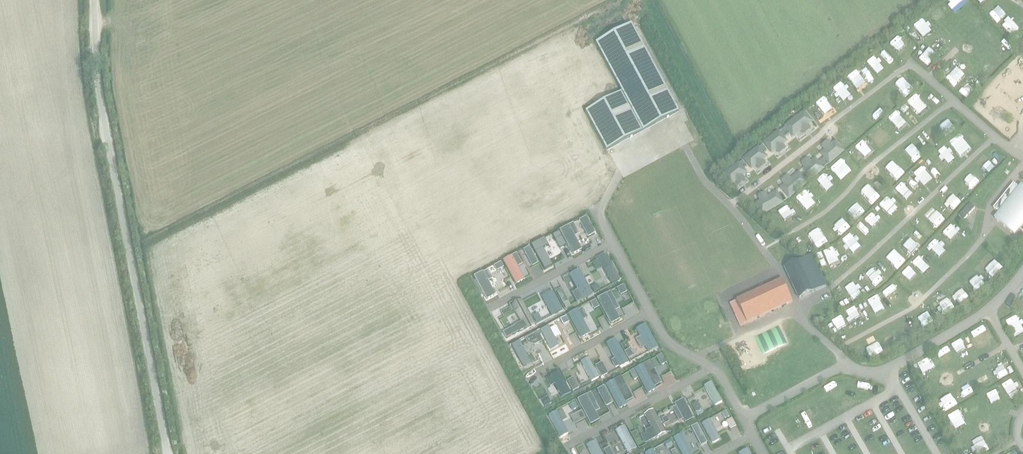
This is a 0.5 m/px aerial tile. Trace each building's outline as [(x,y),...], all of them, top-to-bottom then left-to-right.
[(621,91),(585,111),(606,150),(679,111),(631,23),(595,42),(621,91)] [(1022,187),(1021,185),(1019,188),(1013,183),(993,208),(999,213),(994,219),(1015,235),(1019,229),(1022,233),(1022,187)] [(799,299),(827,286),(812,255),(785,268),(799,299)] [(793,302),(782,279),(730,304),(740,326),(793,302)] [(715,406),(722,402),(711,383),(704,386),(715,406)] [(712,444),(720,439),(709,420),(702,424),(712,444)] [(595,441),(586,446),(590,453),(602,453),(595,441)]
